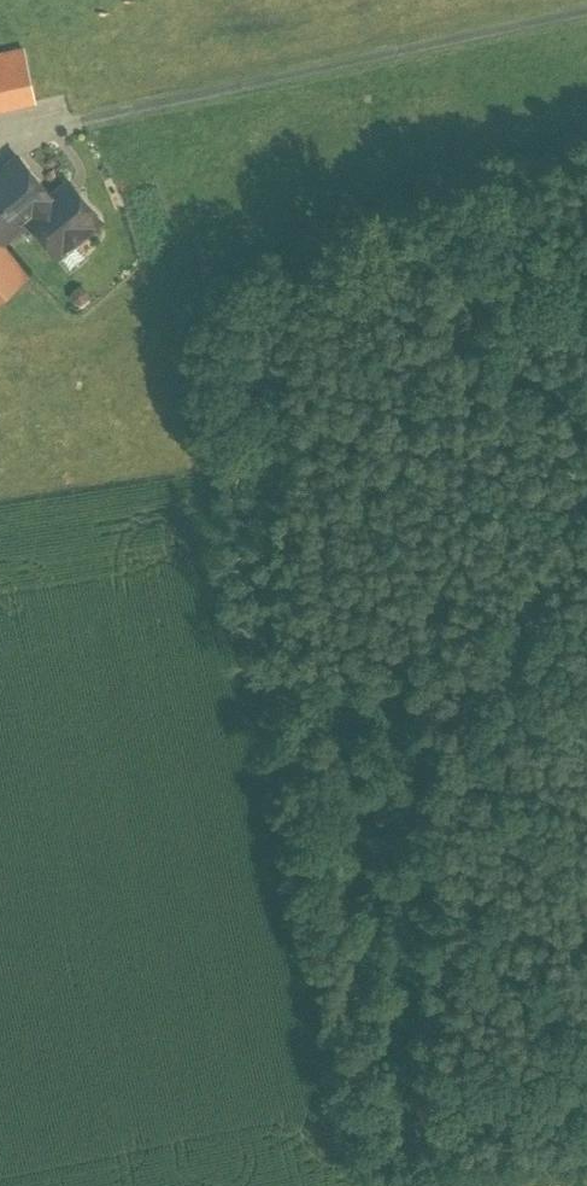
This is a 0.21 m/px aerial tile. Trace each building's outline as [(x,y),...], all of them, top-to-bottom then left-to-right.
[(0,53),(0,115),(42,106),(29,46),(0,53)] [(22,154),(0,174),(0,314),(2,316),(48,274),(14,236),(31,220),(60,195),(22,154)] [(80,176),(60,195),(31,220),(67,260),(115,216),(80,176)]
